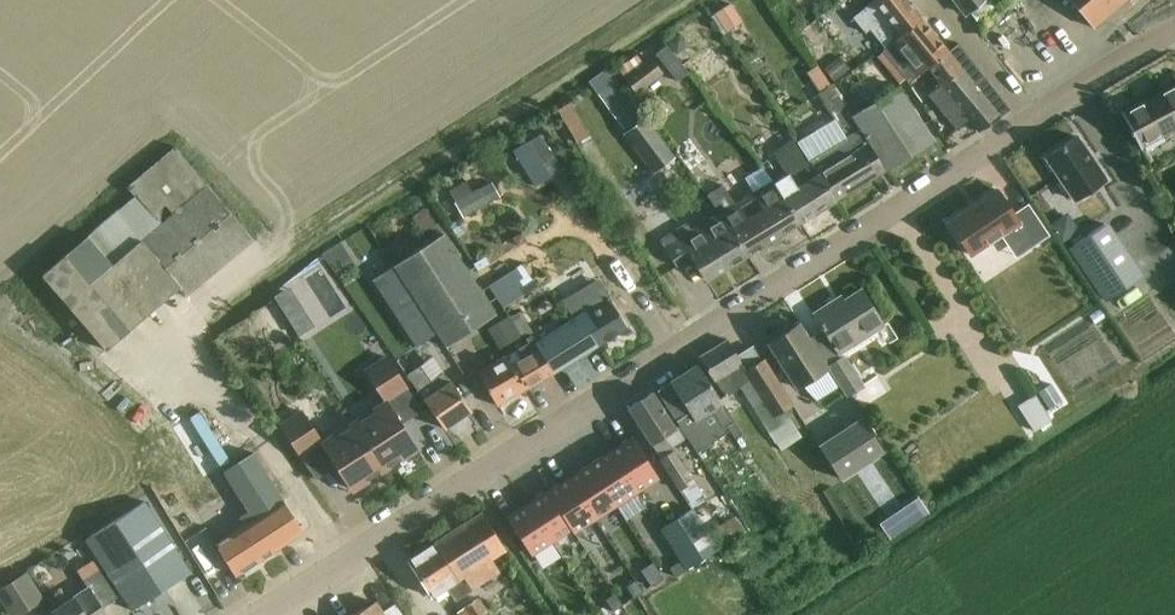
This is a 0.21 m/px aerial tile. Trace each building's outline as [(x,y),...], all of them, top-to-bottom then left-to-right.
[(920,18),(906,0),(872,0),(854,14),(867,30),(871,26),(886,45),(920,18)] [(964,13),(982,0),(954,0),(964,13)] [(1093,27),(1125,0),(1070,0),(1093,27)] [(920,18),(886,45),(882,47),(909,81),(929,65),(947,51),(921,19),(920,18)] [(732,74),(750,58),(730,36),(712,53),(732,74)] [(947,51),(929,65),(943,82),(932,90),(958,125),(970,117),(978,131),(1010,109),(958,43),(947,51)] [(667,44),(655,53),(676,80),(687,71),(667,44)] [(650,57),(623,77),(635,92),(661,72),(650,57)] [(854,113),(886,167),(935,137),(901,82),(854,113)] [(1142,145),(1174,128),(1174,84),(1121,113),(1140,147),(1142,145)] [(834,119),(799,141),(812,161),(834,198),(886,167),(854,113),(853,112),(846,116),(827,87),(817,94),(834,119)] [(657,170),(675,157),(646,117),(629,130),(657,170)] [(705,141),(718,160),(736,147),(722,128),(705,141)] [(794,218),(799,219),(833,198),(812,161),(796,135),(772,149),(785,170),(771,178),(794,218)] [(1076,136),(1045,157),(1074,200),(1105,179),(1076,136)] [(179,285),(188,295),(255,238),(175,145),(125,188),(132,197),(40,275),(104,349),(179,285)] [(731,225),(749,253),(801,222),(799,219),(794,218),(771,178),(764,166),(747,176),(755,188),(735,200),(721,178),(706,186),(723,214),(723,215),(731,225)] [(996,189),(948,221),(971,255),(1001,234),(1015,225),(1030,247),(1048,235),(1028,205),(1013,215),(996,189)] [(459,242),(503,309),(549,278),(504,211),(459,242)] [(706,279),(749,253),(731,225),(723,215),(683,239),(676,228),(660,238),(675,264),(691,254),(706,279)] [(1104,224),(1073,245),(1109,299),(1141,278),(1104,224)] [(392,265),(436,332),(445,346),(494,313),(442,233),(392,265)] [(436,332),(392,265),(371,279),(415,345),(436,332)] [(575,317),(536,341),(555,372),(627,326),(611,301),(610,301),(607,297),(595,277),(576,289),(582,298),(568,306),(575,317)] [(838,353),(885,325),(863,289),(845,300),(841,294),(813,311),(838,353)] [(274,306),(258,317),(273,340),(289,330),(274,306)] [(798,324),(768,343),(796,388),(803,384),(817,400),(839,386),(827,368),(798,324)] [(528,343),(502,358),(522,391),(555,372),(536,341),(535,342),(531,335),(526,338),(525,339),(528,343)] [(779,449),(810,430),(764,358),(761,360),(751,345),(737,354),(727,339),(725,340),(699,356),(699,357),(723,396),(738,386),(779,449)] [(847,395),(863,385),(845,356),(829,366),(847,395)] [(363,418),(355,423),(384,469),(384,468),(416,447),(401,424),(422,411),(387,357),(365,372),(386,403),(376,410),(379,414),(366,422),(363,418)] [(483,381),(497,406),(498,405),(498,404),(501,403),(522,391),(502,358),(478,371),(484,381),(483,381)] [(697,364),(656,390),(676,421),(688,412),(694,421),(712,410),(723,428),(726,426),(734,439),(741,435),(733,421),(697,364)] [(444,429),(471,410),(450,381),(449,381),(442,372),(430,381),(419,365),(405,375),(444,429)] [(1049,384),(1038,391),(1049,408),(1061,401),(1050,383),(1049,384)] [(854,411),(875,397),(868,387),(847,401),(854,411)] [(685,483),(691,479),(663,437),(676,429),(652,392),(628,408),(680,490),(687,486),(685,483)] [(1035,393),(1017,405),(1034,431),(1052,419),(1035,393)] [(303,412),(281,426),(283,429),(315,479),(336,466),(350,489),(373,475),(383,468),(383,469),(384,469),(355,423),(346,429),(348,433),(336,441),(333,437),(323,444),(303,412)] [(840,477),(884,448),(863,417),(819,446),(840,477)] [(609,450),(636,492),(658,478),(631,437),(609,450)] [(616,505),(636,492),(609,450),(589,463),(616,505)] [(246,524),(215,544),(234,575),(302,531),(273,486),(251,452),(222,471),(246,508),(239,513),(246,524)] [(568,477),(595,519),(616,505),(589,463),(568,477)] [(546,491),(571,529),(573,533),(595,519),(568,477),(546,491)] [(529,502),(554,540),(571,529),(546,491),(529,502)] [(917,497),(904,505),(914,520),(927,512),(917,497)] [(133,609),(192,569),(145,498),(86,538),(133,609)] [(507,516),(531,555),(554,540),(529,502),(507,516)] [(692,508),(660,528),(681,560),(687,569),(718,549),(692,508)] [(408,560),(431,597),(446,587),(455,601),(468,592),(459,579),(505,551),(482,513),(408,560)] [(735,515),(715,529),(729,549),(749,535),(735,515)] [(713,584),(726,575),(711,554),(699,562),(713,584)] [(687,569),(681,560),(669,567),(675,577),(687,569)] [(640,570),(651,586),(663,578),(653,562),(640,570)] [(102,608),(117,598),(99,569),(84,578),(89,587),(53,610),(56,614),(106,614),(102,608)] [(43,598),(27,572),(0,589),(0,594),(13,614),(17,614),(43,598)] [(635,580),(626,586),(633,598),(643,592),(635,580)] [(622,605),(614,593),(605,599),(613,611),(622,605)] [(458,614),(483,614),(488,612),(479,597),(456,612),(458,614)] [(537,606),(542,614),(560,614),(550,599),(537,606)] [(374,601),(353,614),(383,614),(374,601)]
